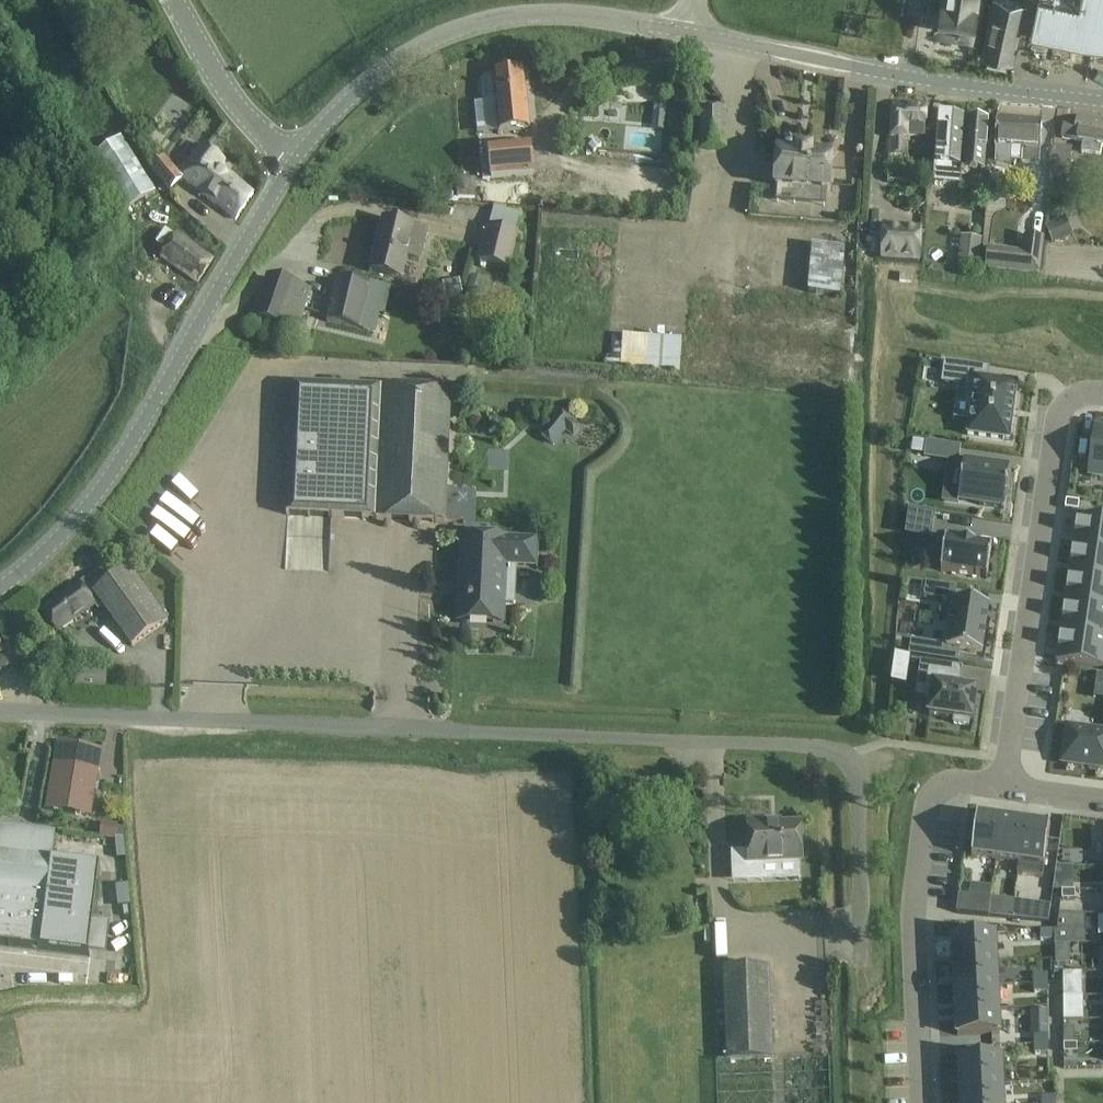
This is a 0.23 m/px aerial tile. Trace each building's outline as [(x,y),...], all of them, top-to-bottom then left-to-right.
[(939,31),(971,35),(974,14),(977,0),(943,0),(942,9),(939,31)] [(986,36),(981,58),(1013,64),(1021,24),(1032,26),(1038,0),(1023,0),(1023,3),(1010,0),(993,0),(986,36)] [(1032,26),(1031,33),(1102,48),(1102,0),(1038,0),(1032,26)] [(496,101),(499,133),(530,130),(524,71),(493,74),(494,77),(486,78),(483,81),(484,98),(488,101),(496,101)] [(616,120),(665,121),(666,96),(617,94),(616,120)] [(893,103),(891,139),(889,139),(889,157),(906,158),(907,135),(924,136),(926,105),(893,103)] [(940,113),(939,135),(937,163),(964,165),(968,115),(940,113)] [(964,168),(985,169),(986,148),(988,116),(968,115),(964,165),(964,168)] [(995,147),(1022,148),(1021,161),(1040,162),(1042,119),(998,116),(995,147)] [(1085,142),(1083,153),(1100,156),(1102,144),(1102,120),(1078,116),(1077,122),(1065,120),(1062,138),(1085,142)] [(93,156),(127,209),(155,192),(120,138),(93,156)] [(531,143),(489,147),(492,178),(534,174),(531,143)] [(203,145),(202,145),(206,148),(190,169),(186,166),(180,174),(166,159),(153,171),(172,192),(180,182),(236,219),(253,193),(221,167),(225,162),(203,145)] [(1050,178),(1049,196),(1066,197),(1066,180),(1073,182),(1075,165),(1070,165),(1072,147),(1054,146),(1052,178),(1050,178)] [(779,149),(775,186),(778,187),(778,197),(796,199),(797,188),(829,191),(832,153),(811,151),(811,148),(796,147),(796,150),(779,149)] [(459,197),(475,197),(476,180),(459,180),(459,197)] [(986,201),(987,192),(972,191),(972,194),(960,193),(960,199),(986,201)] [(1066,217),(1045,225),(1052,244),(1073,236),(1066,217)] [(401,278),(406,257),(419,260),(426,232),(413,229),(414,227),(384,219),(371,271),(401,278)] [(480,260),(510,268),(520,232),(489,225),(480,260)] [(919,261),(921,230),(884,228),(882,259),(919,261)] [(156,244),(168,251),(163,259),(197,282),(213,258),(179,235),(178,236),(166,229),(156,244)] [(961,236),(957,264),(978,267),(982,239),(961,236)] [(1039,277),(1043,240),(1024,237),(1022,253),(988,249),(985,269),(1039,277)] [(811,246),(807,294),(841,297),(844,248),(811,246)] [(465,296),(479,300),(485,279),(472,275),(465,296)] [(269,278),(256,316),(280,324),(298,331),(311,293),(269,278)] [(327,320),(359,328),(369,286),(338,278),(327,320)] [(460,278),(442,282),(445,297),(463,294),(460,278)] [(646,371),(679,374),(682,341),(649,338),(646,371)] [(1009,440),(1017,383),(968,377),(970,365),(944,362),(941,382),(974,387),(967,434),(1009,440)] [(292,384),(286,515),(445,522),(451,391),(292,384)] [(540,433),(554,444),(566,430),(574,436),(582,426),(560,409),(540,433)] [(1087,477),(1102,479),(1102,426),(1094,424),(1087,477)] [(926,426),(913,425),(912,433),(925,435),(926,426)] [(1003,509),(1009,466),(964,459),(957,502),(1003,509)] [(1066,500),(1065,509),(1078,511),(1079,501),(1066,500)] [(909,508),(905,534),(931,538),(935,512),(909,508)] [(1073,545),(1102,549),(1102,519),(1077,515),(1073,545)] [(503,623),(506,564),(536,565),(537,541),(462,538),(458,621),(503,623)] [(959,543),(946,542),(947,541),(945,540),(941,571),(942,572),(942,571),(986,577),(986,578),(987,578),(992,547),(990,547),(990,548),(975,546),(975,545),(959,542),(959,543)] [(1069,574),(1102,579),(1102,549),(1073,545),(1069,574)] [(132,646),(168,620),(130,567),(89,596),(78,581),(41,608),(57,630),(99,599),(132,646)] [(1064,602),(1102,608),(1102,579),(1069,574),(1064,602)] [(982,652),(989,604),(954,599),(947,645),(941,645),(939,659),(958,662),(960,649),(982,652)] [(1060,632),(1102,637),(1102,608),(1064,602),(1060,632)] [(13,627),(0,635),(6,645),(19,637),(13,627)] [(1056,661),(1102,668),(1102,637),(1060,632),(1056,661)] [(10,665),(0,647),(0,670),(10,665)] [(889,680),(904,682),(908,654),(894,652),(889,680)] [(972,721),(977,690),(952,687),(955,667),(921,662),(916,695),(931,697),(929,714),(954,718),(953,723),(969,726),(970,720),(972,721)] [(1063,762),(1102,767),(1102,733),(1067,728),(1063,762)] [(56,744),(45,810),(91,818),(103,749),(75,744),(56,741),(56,744)] [(20,779),(20,792),(40,793),(41,780),(20,779)] [(978,815),(972,857),(996,860),(1002,818),(978,815)] [(1002,818),(996,860),(1019,863),(1024,821),(1002,818)] [(749,821),(750,843),(751,864),(802,862),(800,824),(769,825),(769,820),(749,821)] [(1024,821),(1019,863),(1043,866),(1049,824),(1024,821)] [(39,948),(42,948),(89,954),(93,924),(98,879),(100,867),(52,861),(50,861),(50,860),(54,833),(0,827),(0,943),(39,948)] [(1056,865),(1054,878),(1073,879),(1073,867),(1070,867),(1056,865)] [(1073,890),(1062,891),(1062,900),(1075,900),(1075,890),(1073,890)] [(959,895),(956,913),(989,916),(991,898),(969,896),(959,895)] [(991,898),(989,916),(1013,919),(1015,900),(991,897),(991,898)] [(1015,900),(1013,919),(1049,922),(1051,905),(1015,900)] [(1046,930),(1040,930),(1040,941),(1054,940),(1054,931),(1054,930),(1046,930)] [(1057,931),(1054,931),(1054,940),(1055,943),(1086,943),(1086,930),(1057,931)] [(997,935),(950,937),(952,964),(998,961),(997,935)] [(1070,945),(1055,945),(1056,964),(1070,964),(1070,945)] [(998,961),(952,964),(953,987),(999,985),(998,961)] [(769,968),(723,970),(727,1060),(773,1058),(769,968)] [(1048,974),(1033,974),(1033,983),(1048,983),(1048,974)] [(1048,983),(1033,983),(1033,992),(1048,992),(1048,983)] [(955,987),(953,987),(954,1011),(958,1011),(994,1009),(1001,1009),(999,985),(993,985),(955,987)] [(1063,1007),(1063,1016),(1082,1016),(1082,1007),(1063,1007)] [(958,1011),(954,1011),(955,1037),(1002,1035),(1001,1009),(994,1009),(958,1011)] [(1073,1025),(1062,1025),(1062,1038),(1073,1038),(1073,1025)] [(1048,1036),(1033,1036),(1034,1045),(1048,1045),(1048,1036)] [(1077,1043),(1063,1044),(1064,1053),(1078,1053),(1077,1043)] [(1048,1045),(1034,1045),(1034,1054),(1048,1054),(1048,1045)] [(1003,1057),(957,1060),(958,1087),(1004,1084),(1003,1057)] [(958,1087),(959,1102),(1005,1102),(1004,1084),(958,1087)]
